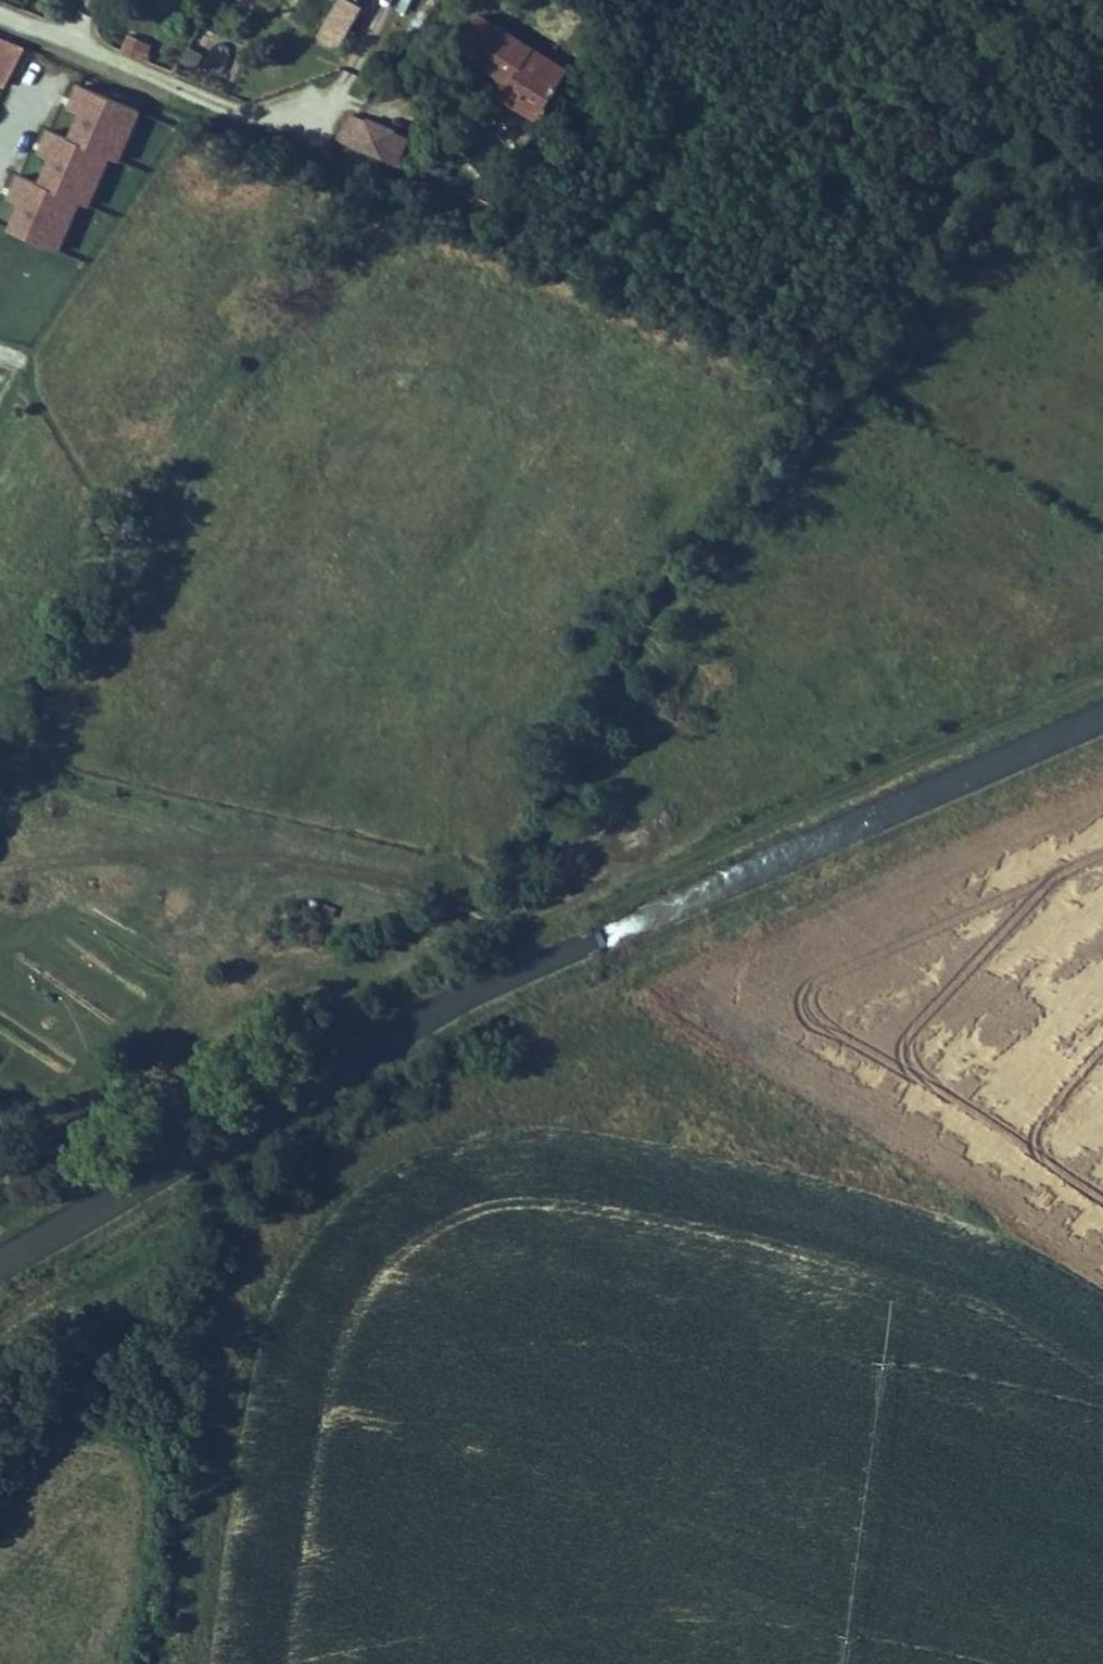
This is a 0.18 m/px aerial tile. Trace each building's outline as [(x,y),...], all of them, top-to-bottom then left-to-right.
[(291,17),(319,30),(333,0),(299,0),(291,17)] [(488,84),(497,90),(490,100),(487,105),(503,115),(509,106),(528,118),(550,86),(517,64),(521,56),(469,22),(445,56),(460,66),(488,84)] [(117,47),(136,55),(143,40),(125,32),(117,47)] [(23,47),(0,37),(0,85),(2,86),(23,47)] [(521,56),(517,64),(550,86),(555,79),(521,56)] [(72,253),(130,101),(79,81),(60,130),(48,125),(30,174),(13,168),(3,194),(17,199),(5,227),(72,253)] [(481,94),(490,100),(497,90),(488,84),(481,94)] [(528,118),(509,106),(503,115),(522,128),(528,118)] [(349,146),(392,166),(405,138),(351,113),(334,139),(349,146)]
